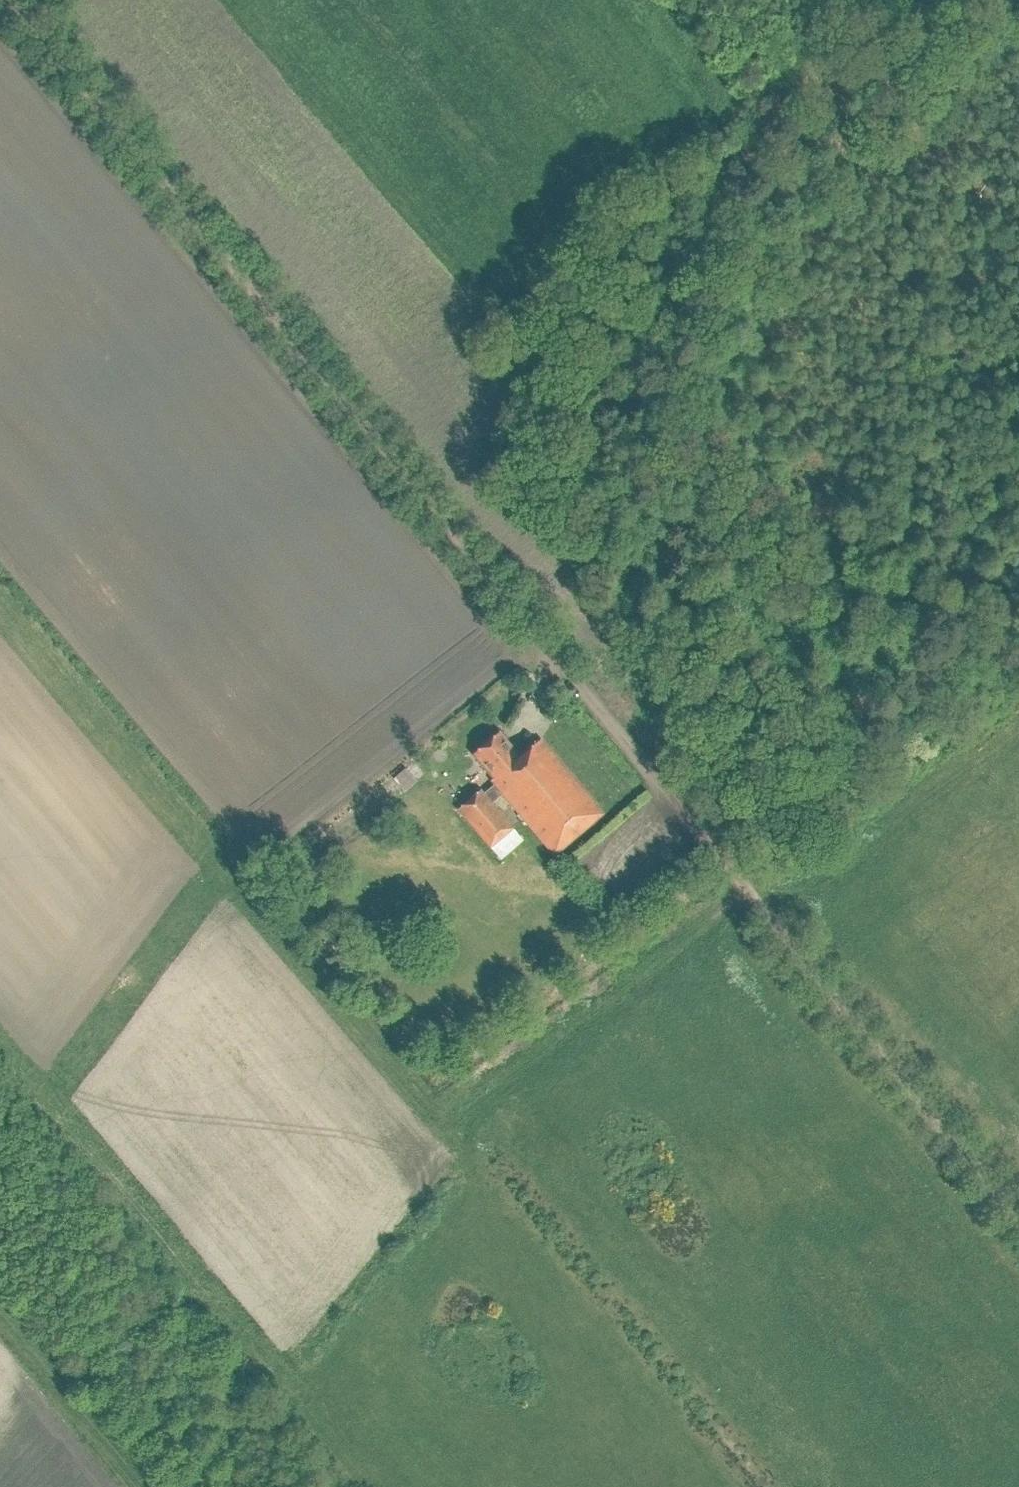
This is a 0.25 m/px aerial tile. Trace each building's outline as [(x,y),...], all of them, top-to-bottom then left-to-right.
[(513,829),(492,803),(503,793),(554,855),(603,814),(541,739),(520,757),(499,732),(473,754),(494,780),(493,781),(495,783),(484,793),(481,789),(457,809),(489,848),(513,829)]
